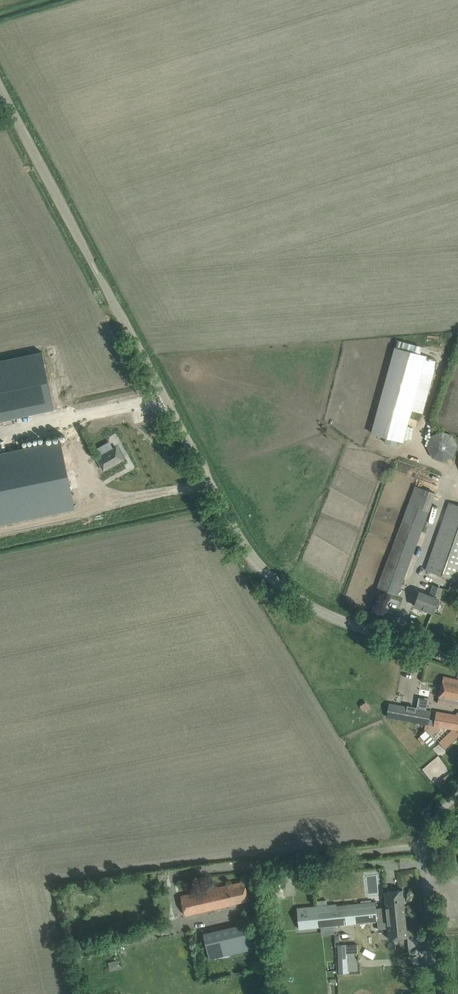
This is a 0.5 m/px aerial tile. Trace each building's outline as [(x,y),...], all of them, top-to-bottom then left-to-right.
[(403,442),(427,355),(395,347),(371,433),(386,437),(385,442),(396,446),(398,440),(403,442)] [(452,456),(457,440),(457,437),(434,428),(425,454),(446,461),(448,455),(452,456)] [(65,510),(75,507),(61,441),(51,443),(0,454),(0,523),(65,510)] [(104,470),(124,459),(117,447),(97,458),(104,470)] [(398,595),(401,586),(436,493),(416,486),(381,578),(378,588),(398,595)] [(449,502),(426,570),(457,581),(457,505),(449,502)] [(438,598),(442,588),(434,586),(431,596),(419,592),(415,606),(434,612),(438,598)] [(444,677),(438,703),(457,708),(457,680),(444,677)] [(390,704),(388,717),(426,724),(429,724),(431,711),(390,704)] [(435,725),(440,726),(457,729),(457,717),(456,715),(437,712),(435,725)] [(426,724),(425,729),(439,732),(440,726),(435,725),(429,724),(426,724)] [(439,742),(445,748),(457,737),(457,733),(454,729),(448,734),(439,742)] [(433,780),(448,770),(439,756),(424,766),(433,780)] [(185,915),(249,900),(245,881),(181,895),(185,915)] [(386,907),(376,908),(377,916),(405,913),(403,889),(385,891),(386,907)] [(318,906),(297,908),(299,929),(377,921),(377,916),(376,908),(376,902),(337,906),(337,904),(327,905),(326,900),(317,901),(318,906)] [(405,913),(377,916),(377,921),(378,929),(388,928),(389,939),(408,937),(405,913)] [(210,959),(253,949),(247,924),(205,933),(210,959)] [(357,948),(338,951),(340,971),(350,970),(348,956),(358,955),(357,948)] [(111,971),(119,969),(117,960),(108,962),(111,971)]
